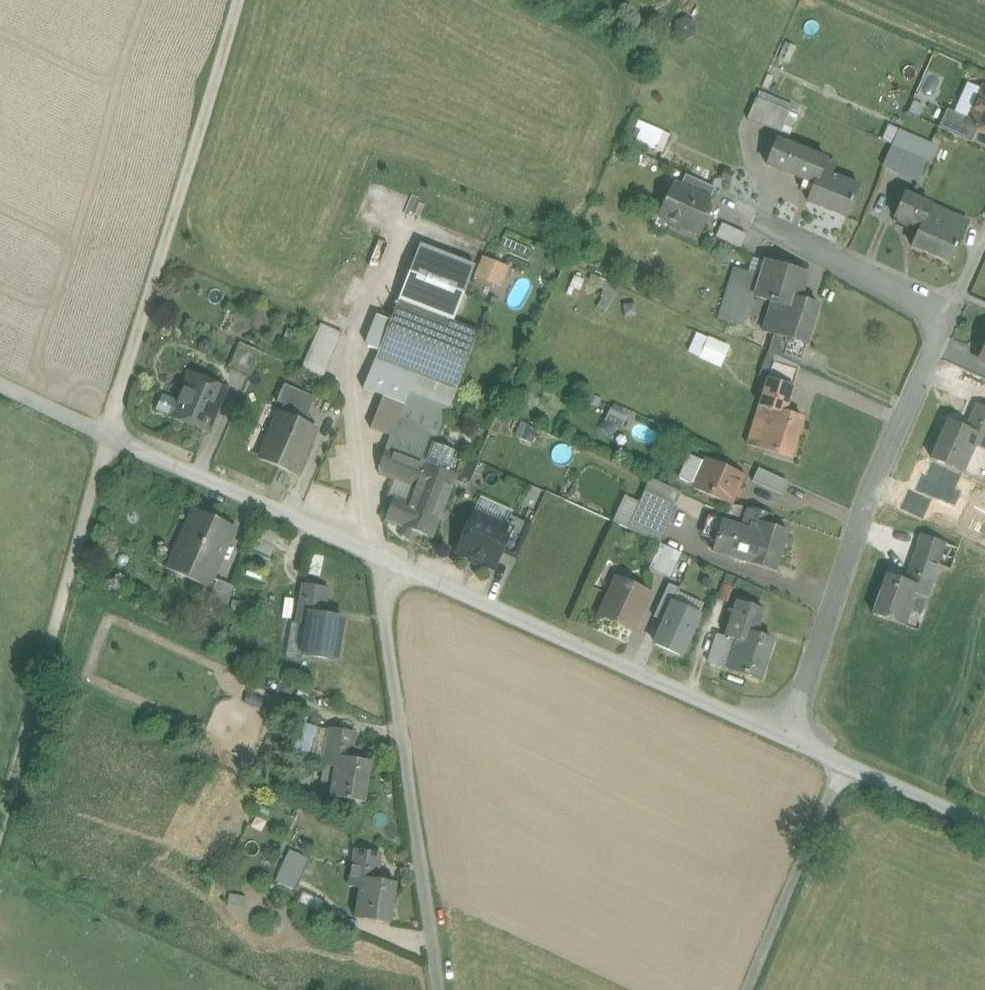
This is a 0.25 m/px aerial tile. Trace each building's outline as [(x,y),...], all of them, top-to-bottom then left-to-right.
[(984,87),(977,104),(980,105),(973,121),(970,120),(968,125),(984,132),(984,87)] [(788,109),(790,104),(761,92),(759,97),(788,109)] [(747,117),(786,134),(795,114),(756,97),(747,117)] [(640,122),(634,141),(664,151),(670,132),(640,122)] [(882,139),(891,143),(881,167),(897,173),(900,168),(921,176),(935,143),(888,124),(882,139)] [(860,188),(824,171),(810,202),(845,218),(860,188)] [(711,201),(680,187),(673,202),(666,199),(659,216),(700,236),(707,222),(701,219),(703,213),(705,214),(711,201)] [(963,233),(927,216),(915,247),(948,263),(963,233)] [(740,248),(747,234),(721,222),(715,236),(740,248)] [(420,245),(398,302),(453,324),(475,266),(420,245)] [(473,277),(502,287),(509,266),(481,256),(473,277)] [(786,297),(774,335),(806,346),(818,307),(786,297)] [(415,375),(409,392),(450,408),(479,334),(453,324),(398,302),(391,321),(379,352),(375,360),(415,375)] [(379,352),(391,321),(376,316),(366,343),(368,347),(379,352)] [(306,369),(326,375),(341,325),(320,319),(306,369)] [(721,366),(730,345),(696,331),(687,352),(721,366)] [(238,342),(230,369),(253,375),(261,349),(238,342)] [(370,429),(391,437),(409,392),(415,375),(375,360),(363,389),(384,397),(370,429)] [(226,389),(191,374),(172,418),(207,433),(226,389)] [(283,406),(280,413),(304,424),(315,399),(284,386),(277,403),(283,406)] [(387,448),(427,464),(450,408),(409,392),(391,437),(387,448)] [(951,424),(933,463),(961,475),(975,443),(984,448),(984,409),(977,405),(966,430),(951,424)] [(803,419),(770,409),(759,449),(791,459),(803,419)] [(280,413),(261,459),(296,473),(316,429),(304,424),(280,413)] [(416,488),(447,499),(456,476),(427,464),(387,448),(379,467),(381,475),(395,480),(416,488)] [(744,476),(720,466),(707,460),(694,489),(731,506),(735,497),(739,489),(738,489),(744,476)] [(784,492),(788,480),(758,468),(753,480),(784,492)] [(660,541),(682,493),(649,479),(639,501),(625,495),(613,520),(660,541)] [(395,497),(410,503),(416,488),(395,480),(389,496),(395,498),(395,497)] [(447,499),(416,488),(410,503),(395,497),(395,498),(386,520),(432,538),(447,499)] [(747,509),(741,528),(723,522),(713,552),(718,554),(776,572),(777,568),(788,532),(769,526),(772,519),(773,517),(773,518),(774,516),(747,508),(747,509)] [(194,515),(172,565),(208,581),(230,532),(194,515)] [(490,522),(473,515),(456,553),(494,570),(513,530),(493,521),(490,522)] [(280,536),(264,530),(259,541),(275,548),(280,536)] [(275,548),(259,541),(256,539),(252,550),(271,558),(275,548)] [(673,576),(683,553),(662,544),(652,567),(673,576)] [(323,559),(313,557),(310,575),(320,577),(323,559)] [(919,587),(888,577),(875,616),(906,626),(919,587)] [(650,594),(617,579),(600,615),(633,630),(650,594)] [(234,589),(218,581),(207,605),(226,613),(234,589)] [(330,590),(302,586),(298,613),(311,615),(325,618),(330,590)] [(246,605),(233,601),(229,614),(242,619),(246,605)] [(763,609),(738,601),(727,638),(737,641),(728,670),(761,680),(773,641),(755,635),(763,609)] [(674,604),(655,645),(681,656),(699,615),(674,604)] [(325,618),(311,615),(304,654),(337,660),(343,621),(325,618)] [(317,730),(307,727),(295,765),(304,768),(317,730)] [(358,733),(329,729),(323,767),(335,769),(337,757),(354,760),(358,733)] [(354,760),(337,757),(335,769),(330,797),(363,802),(369,762),(354,760)] [(312,777),(299,774),(297,786),(310,789),(312,777)] [(384,855),(355,850),(349,886),(361,888),(363,878),(379,881),(384,855)] [(311,861),(291,851),(276,880),(296,890),(311,861)] [(361,888),(356,915),(357,915),(356,918),(389,924),(396,884),(379,881),(363,878),(361,888)] [(247,897),(230,895),(228,907),(245,910),(247,897)]
